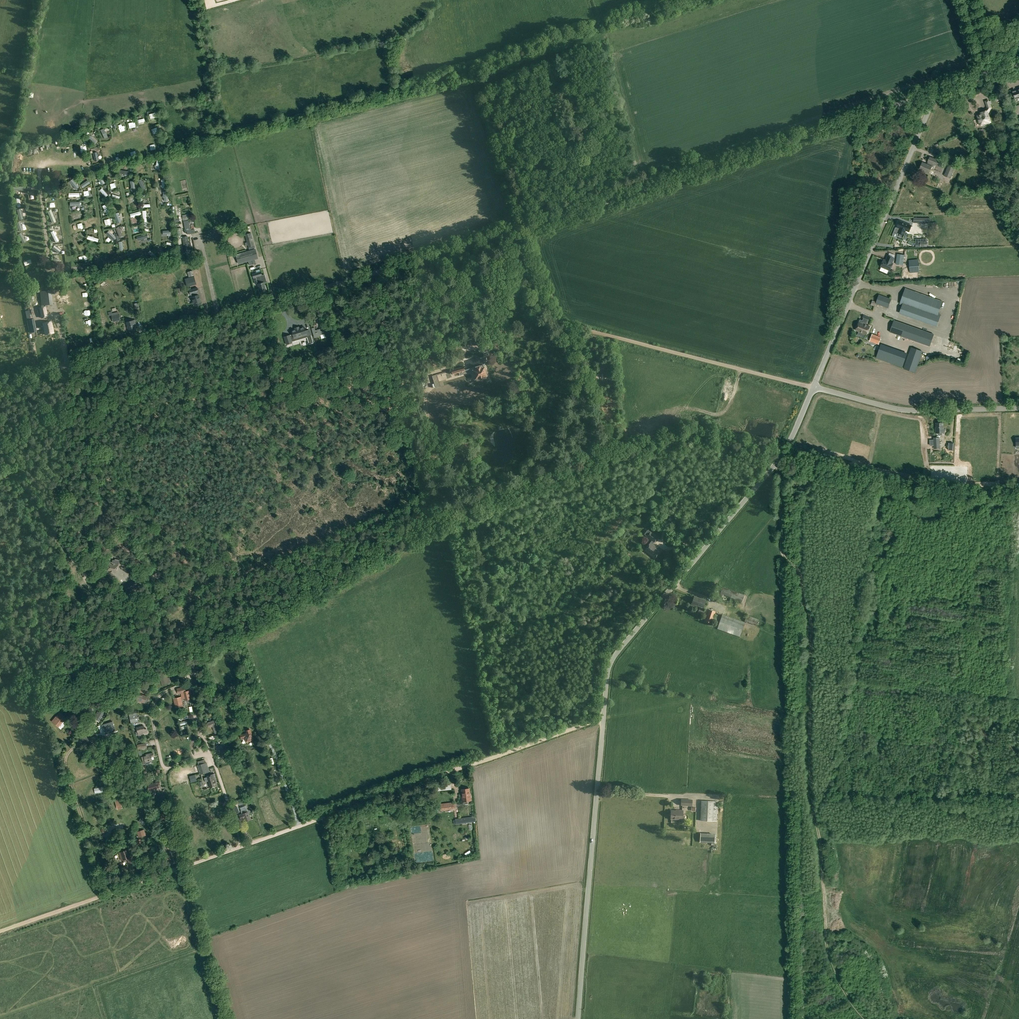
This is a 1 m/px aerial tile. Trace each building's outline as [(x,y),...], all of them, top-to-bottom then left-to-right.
[(991,108),(988,100),(985,101),(987,107),(985,111),(983,112),(983,114),(978,115),(979,120),(978,121),(979,123),(980,123),(981,125),(982,124),(983,125),(985,124),(987,123),(986,122),(990,121),(988,114),(991,108)] [(100,129),(104,138),(108,137),(104,127),(100,129)] [(88,137),(94,144),(97,141),(91,134),(88,137)] [(990,159),(985,150),(980,153),(984,162),(990,159)] [(930,157),(928,162),(927,165),(923,163),(920,169),(929,173),(931,167),(933,167),(934,164),(941,167),(943,163),(930,157)] [(944,176),(950,179),(956,163),(950,161),(944,176)] [(72,178),(69,181),(75,189),(79,187),(72,178)] [(88,180),(80,184),(82,188),(90,183),(88,180)] [(100,190),(105,197),(108,195),(103,187),(100,190)] [(110,229),(113,227),(107,220),(104,222),(110,229)] [(911,226),(910,225),(899,221),(897,228),(895,227),(894,233),(897,234),(898,233),(904,235),(906,231),(908,231),(909,231),(911,226)] [(51,232),(56,242),(59,241),(54,230),(51,232)] [(116,237),(109,230),(106,233),(113,240),(116,237)] [(190,242),(189,243),(187,236),(182,237),(185,250),(190,249),(189,247),(191,247),(190,242)] [(254,245),(252,238),(246,239),(248,247),(254,245)] [(55,245),(52,248),(59,253),(61,250),(55,245)] [(238,264),(258,258),(256,249),(235,255),(238,264)] [(903,265),(904,255),(897,254),(895,264),(903,265)] [(884,260),(881,267),(890,271),(893,264),(892,263),(894,258),(888,255),(886,259),(887,260),(887,261),(884,260)] [(918,260),(909,260),(910,266),(913,266),(913,272),(919,272),(918,260)] [(256,273),(252,274),(253,278),(255,278),(257,277),(259,284),(257,284),(259,289),(259,288),(260,292),(266,290),(264,282),(265,282),(264,280),(265,279),(264,275),(262,276),(260,269),(256,271),(256,273)] [(194,276),(185,279),(187,287),(196,284),(194,276)] [(194,302),(195,306),(201,304),(198,294),(197,291),(198,291),(197,288),(189,290),(191,295),(192,298),(193,302),(194,302)] [(943,301),(905,288),(900,304),(902,305),(903,303),(925,311),(922,321),(937,327),(941,314),(939,313),(943,301)] [(53,304),(51,290),(40,291),(41,306),(53,304)] [(888,308),(891,299),(879,294),(876,303),(888,308)] [(48,317),(46,306),(39,308),(41,318),(48,317)] [(37,331),(34,319),(27,320),(29,333),(37,331)] [(135,320),(126,323),(129,331),(137,329),(136,325),(137,325),(135,320)] [(860,320),(856,330),(859,331),(857,335),(863,338),(865,333),(867,334),(870,326),(866,325),(867,322),(863,321),(860,320)] [(889,332),(930,346),(934,334),(894,320),(889,332)] [(45,335),(54,333),(52,321),(43,323),(45,335)] [(320,335),(324,334),(325,337),(331,335),(328,326),(323,328),(315,331),(314,328),(312,329),(315,338),(320,336),(320,335)] [(304,327),(292,330),(293,335),(290,336),(290,335),(284,337),(286,344),(292,343),(292,342),(299,340),(298,337),(307,335),(304,327)] [(870,341),(878,344),(881,338),(872,335),(870,341)] [(876,358),(902,367),(907,354),(881,345),(876,358)] [(921,355),(931,358),(932,353),(922,349),(921,351),(911,348),(904,368),(915,372),(921,355)] [(487,375),(483,365),(473,369),(476,379),(487,375)] [(936,427),(935,427),(935,433),(938,433),(938,435),(942,435),(942,433),(945,433),(944,429),(943,423),(936,423),(936,427)] [(1015,454),(1012,448),(1006,451),(1009,457),(1015,454)] [(669,513),(663,520),(668,525),(674,518),(674,517),(676,515),(672,511),(669,514),(669,513)] [(647,537),(654,542),(658,537),(651,531),(651,532),(647,529),(644,534),(647,536),(647,537)] [(655,558),(661,551),(650,543),(645,550),(655,558)] [(107,570),(117,572),(119,561),(115,560),(115,565),(108,563),(107,570)] [(138,586),(135,580),(124,586),(128,592),(138,586)] [(720,594),(742,602),(744,595),(723,587),(720,594)] [(706,600),(694,596),(692,603),(704,608),(706,600)] [(712,623),(716,611),(708,609),(704,621),(712,623)] [(717,629),(740,636),(745,622),(722,614),(717,629)] [(759,620),(747,615),(745,621),(757,626),(759,620)] [(151,689),(146,684),(142,687),(147,692),(151,689)] [(242,690),(229,694),(231,700),(244,696),(242,690)] [(140,694),(138,700),(145,703),(146,700),(148,701),(149,698),(140,694)] [(182,703),(181,697),(174,699),(175,704),(177,704),(178,707),(182,706),(182,703)] [(214,712),(210,702),(206,704),(207,707),(205,708),(207,711),(210,710),(211,713),(214,712)] [(102,708),(95,719),(99,721),(106,710),(102,708)] [(62,714),(60,712),(52,721),(59,726),(61,723),(63,720),(64,722),(66,720),(61,715),(62,714)] [(138,721),(137,715),(129,716),(131,723),(138,721)] [(214,731),(219,729),(215,720),(207,723),(209,729),(213,728),(214,731)] [(113,722),(102,725),(105,734),(116,731),(113,722)] [(146,729),(144,729),(144,726),(137,727),(139,735),(142,734),(142,733),(147,731),(146,729)] [(245,738),(247,742),(253,739),(250,732),(240,736),(242,739),(245,738)] [(217,747),(218,752),(226,751),(224,743),(221,744),(221,746),(217,747)] [(97,751),(87,755),(90,761),(100,757),(97,751)] [(146,754),(146,756),(142,757),(144,764),(146,763),(145,762),(152,760),(151,757),(153,756),(152,753),(146,754)] [(197,765),(200,774),(210,772),(207,762),(197,765)] [(207,777),(204,778),(205,782),(208,781),(211,788),(216,786),(215,782),(217,781),(214,773),(207,776),(207,777)] [(462,794),(463,801),(471,800),(470,793),(469,793),(469,788),(462,789),(462,794)] [(123,808),(119,797),(114,799),(117,810),(123,808)] [(719,802),(702,801),(701,821),(718,822),(719,802)] [(454,809),(453,803),(437,804),(438,811),(454,809)] [(678,810),(678,811),(671,810),(670,818),(682,819),(683,810),(678,810)] [(240,815),(241,819),(244,818),(245,822),(249,821),(248,820),(251,820),(248,812),(242,814),(240,815)] [(475,816),(455,819),(456,824),(476,822),(475,816)] [(146,835),(144,829),(137,832),(139,838),(146,835)] [(120,836),(118,830),(111,832),(114,839),(120,836)] [(700,833),(700,842),(715,843),(715,833),(700,833)] [(112,843),(110,836),(104,838),(106,845),(112,843)] [(130,855),(128,849),(121,852),(124,860),(130,858),(129,856),(130,855)]
